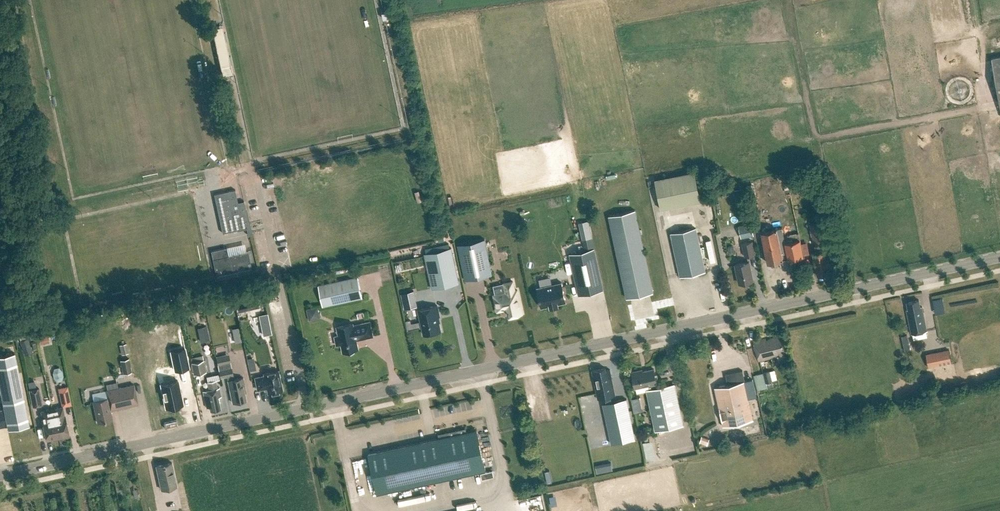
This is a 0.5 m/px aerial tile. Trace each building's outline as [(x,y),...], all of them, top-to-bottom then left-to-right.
[(992,58),(999,103),(999,56),(992,58)] [(701,201),(695,171),(655,180),(661,209),(701,201)] [(244,201),(238,202),(235,189),(214,194),(223,233),(237,230),(237,231),(247,229),(248,235),(250,235),(251,235),(252,234),(251,232),(250,227),(249,223),(244,201)] [(741,189),(734,190),(736,200),(743,199),(741,189)] [(758,204),(751,205),(755,219),(761,218),(758,204)] [(627,298),(653,292),(636,210),(609,216),(627,298)] [(592,238),(588,221),(582,222),(585,240),(592,238)] [(818,275),(830,273),(829,268),(831,268),(827,249),(826,249),(825,243),(824,243),(824,241),(825,241),(820,221),(810,224),(814,243),(816,243),(817,245),(815,245),(817,252),(813,252),(818,275)] [(741,237),(755,234),(752,222),(739,225),(741,237)] [(705,271),(696,228),(672,233),(681,276),(705,271)] [(768,263),(804,255),(799,233),(784,236),(782,228),(762,232),(768,263)] [(465,280),(492,275),(485,239),(458,244),(465,280)] [(756,254),(753,240),(742,243),(745,256),(756,254)] [(252,267),(248,251),(229,255),(227,247),(211,251),(216,275),(252,267)] [(451,248),(425,254),(432,289),(459,283),(451,248)] [(603,290),(594,249),(569,254),(578,295),(603,290)] [(740,283),(754,280),(750,261),(736,264),(740,283)] [(363,297),(359,276),(319,285),(323,306),(363,297)] [(515,290),(513,281),(504,283),(506,292),(495,295),(493,286),(495,295),(493,295),(496,309),(507,306),(508,311),(508,313),(509,316),(522,314),(517,290),(515,290)] [(566,302),(562,282),(537,288),(542,307),(550,305),(550,307),(558,306),(558,304),(566,302)] [(411,291),(398,292),(401,309),(413,307),(411,291)] [(240,310),(259,306),(257,295),(238,299),(240,310)] [(907,302),(909,309),(907,310),(912,334),(928,330),(923,306),(921,307),(919,300),(907,302)] [(440,317),(437,305),(419,309),(424,334),(441,331),(438,317),(440,317)] [(309,321),(318,319),(316,308),(307,309),(309,321)] [(269,323),(270,322),(265,315),(256,322),(261,329),(262,329),(265,333),(272,328),(269,323)] [(166,323),(165,316),(153,318),(147,319),(149,327),(155,326),(166,323)] [(357,339),(374,336),(371,321),(354,324),(354,323),(337,326),(339,335),(335,336),(337,345),(342,344),(343,351),(347,351),(348,352),(352,353),(356,350),(356,349),(359,348),(357,339)] [(200,342),(209,340),(206,326),(197,328),(200,342)] [(232,329),(233,336),(240,334),(238,328),(232,329)] [(904,351),(911,349),(908,334),(901,336),(904,351)] [(772,357),(780,355),(780,356),(785,355),(780,335),(770,337),(771,338),(767,339),(766,338),(753,341),(758,361),(772,358),(772,357)] [(40,344),(50,342),(48,336),(39,338),(40,344)] [(23,349),(31,346),(28,338),(26,339),(21,341),(20,341),(23,349)] [(122,355),(128,353),(126,344),(119,345),(122,355)] [(171,351),(175,370),(189,367),(184,348),(171,351)] [(950,349),(926,354),(929,368),(952,363),(950,349)] [(30,425),(15,352),(0,355),(0,389),(8,429),(30,425)] [(247,370),(253,369),(251,357),(245,358),(247,370)] [(123,373),(132,371),(129,358),(120,360),(123,373)] [(194,375),(206,372),(204,360),(191,363),(194,375)] [(245,392),(246,392),(243,377),(234,379),(231,367),(220,370),(221,377),(227,376),(228,380),(233,402),(246,400),(245,392)] [(610,369),(607,370),(606,368),(593,370),(598,399),(605,397),(611,396),(616,395),(610,369)] [(268,392),(282,389),(278,369),(264,373),(264,375),(255,377),(258,389),(267,387),(268,392)] [(684,426),(675,385),(656,389),(655,383),(657,383),(654,369),(643,371),(643,370),(633,372),(636,387),(650,384),(651,390),(647,391),(656,432),(684,426)] [(754,419),(743,370),(726,374),(728,384),(715,387),(723,426),(754,419)] [(770,371),(764,372),(766,383),(773,382),(770,371)] [(161,383),(166,408),(183,404),(177,380),(161,383)] [(221,396),(219,387),(217,388),(216,380),(208,381),(209,389),(203,391),(207,408),(210,407),(210,410),(221,408),(218,397),(221,396)] [(110,410),(138,404),(134,384),(106,390),(108,398),(93,401),(98,422),(112,419),(110,410)] [(64,407),(74,405),(71,385),(61,387),(64,407)] [(29,389),(33,407),(43,404),(39,387),(29,389)] [(635,439),(627,399),(612,402),(611,396),(605,397),(607,403),(604,404),(612,443),(635,439)] [(63,406),(52,409),(58,438),(69,436),(63,406)] [(58,438),(52,409),(40,411),(47,440),(58,438)] [(404,413),(406,421),(419,418),(417,410),(404,413)] [(486,469),(477,430),(369,454),(377,493),(486,469)] [(707,446),(709,439),(702,436),(699,443),(707,446)] [(649,440),(641,442),(644,460),(652,459),(649,440)] [(161,489),(177,486),(172,462),(156,466),(161,489)] [(596,474),(608,472),(607,465),(595,468),(596,474)] [(546,478),(552,476),(549,467),(543,468),(546,478)]
